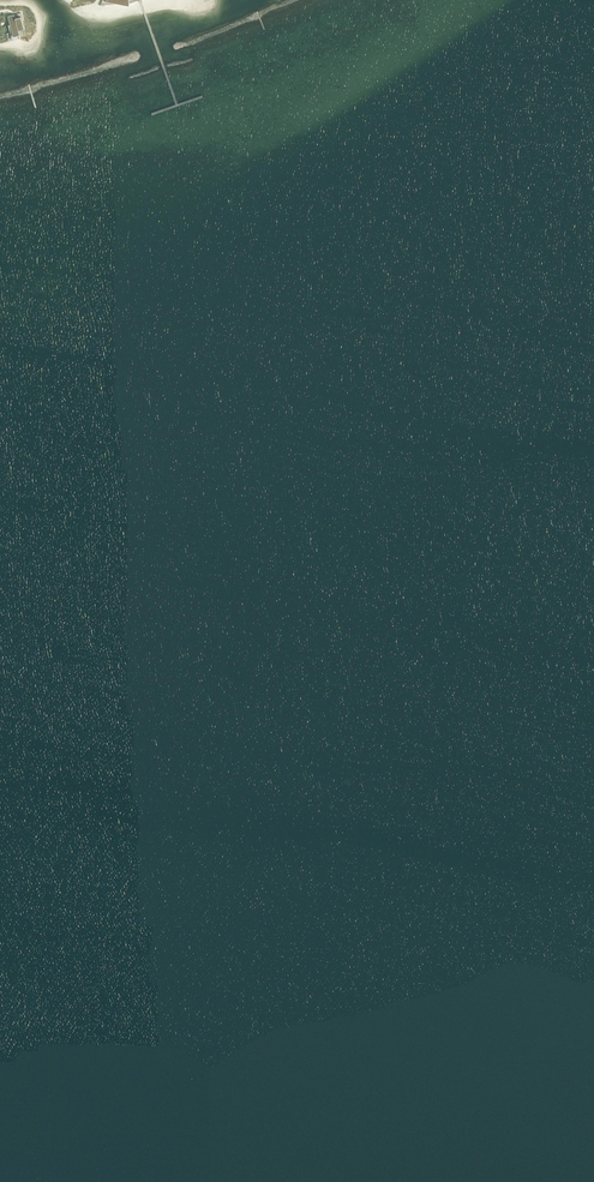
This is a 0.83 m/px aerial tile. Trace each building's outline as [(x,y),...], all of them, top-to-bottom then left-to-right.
[(14,14),(7,16),(12,33),(16,32),(17,35),(19,34),(18,31),(15,18),(14,14)] [(20,16),(15,18),(18,31),(24,29),(20,16)]
